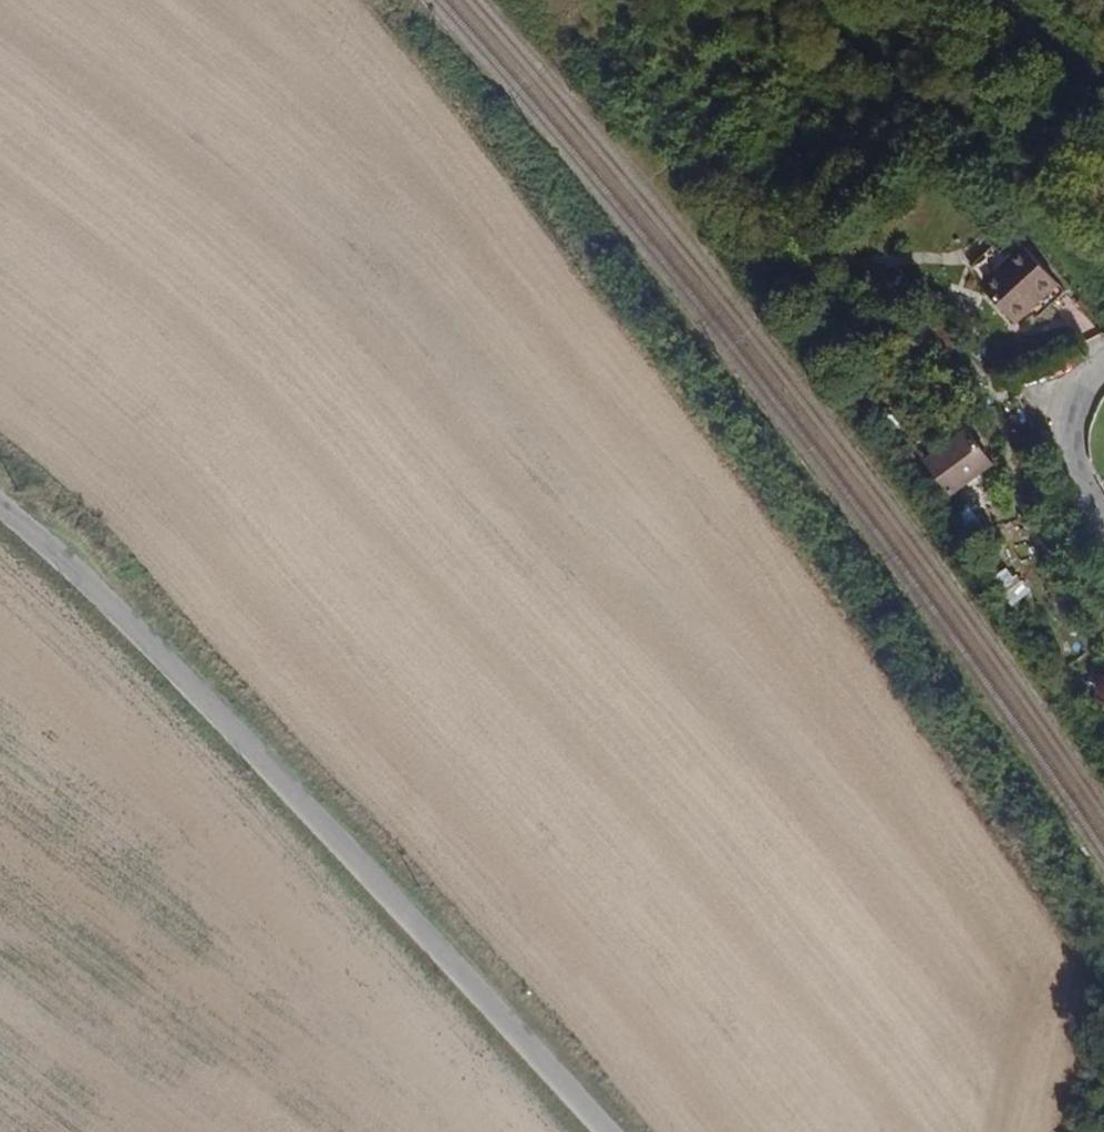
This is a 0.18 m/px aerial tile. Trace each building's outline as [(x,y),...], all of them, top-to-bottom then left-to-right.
[(967,289),(1005,256),(1000,248),(987,259),(980,253),(955,273),(967,289)] [(1054,297),(1012,250),(1005,256),(967,289),(999,324),(1016,309),(1027,321),(1054,297)] [(986,467),(966,434),(924,462),(946,493),(986,467)]
